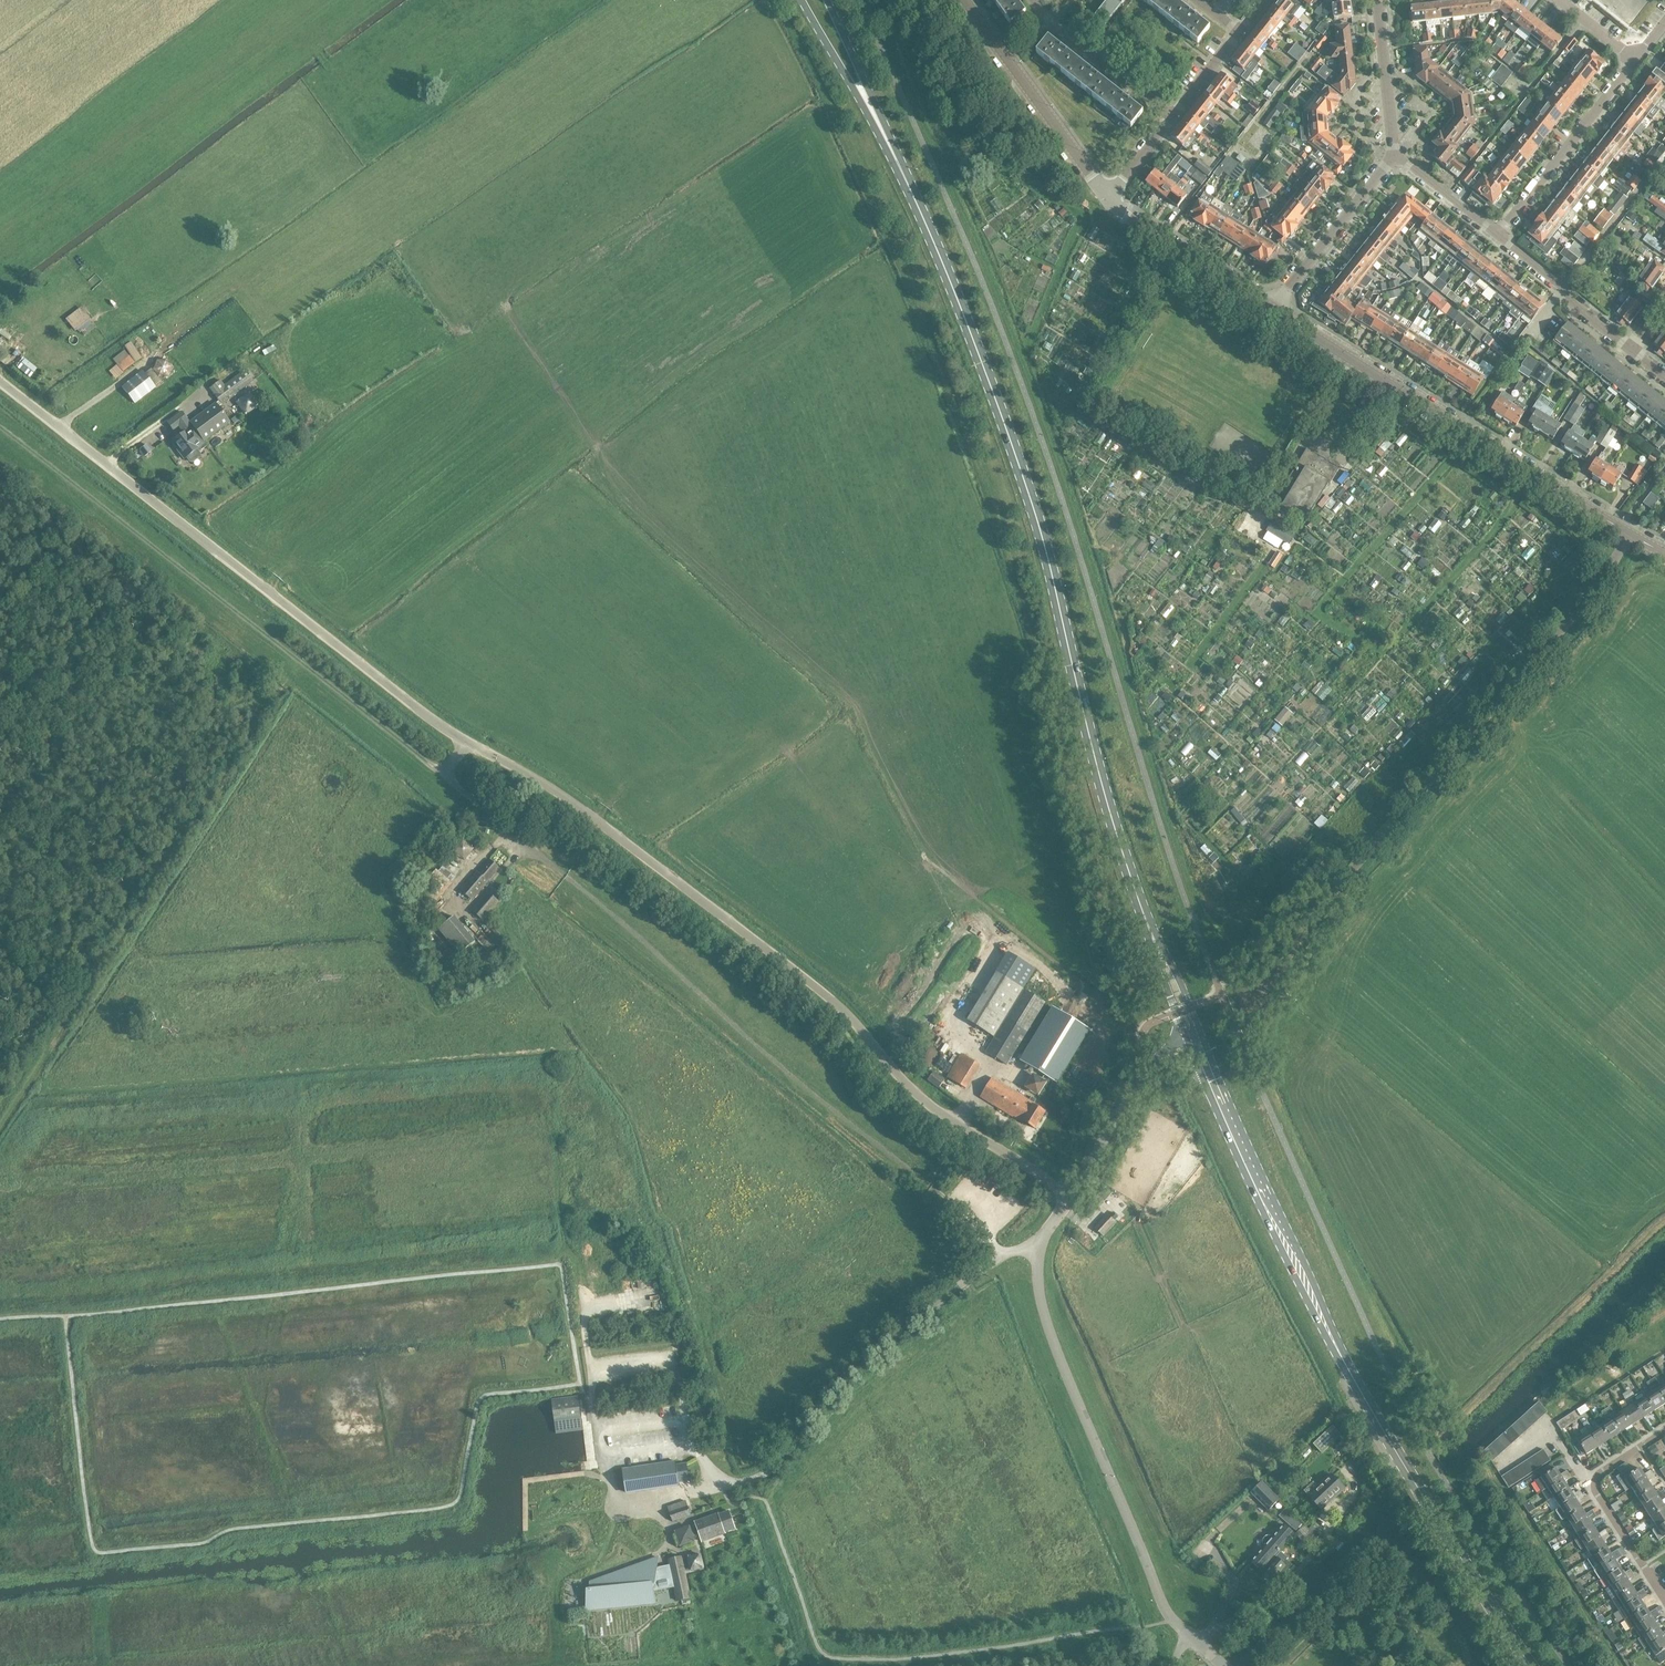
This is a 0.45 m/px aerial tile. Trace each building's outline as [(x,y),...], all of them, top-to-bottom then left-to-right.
[(1010,25),(1025,13),(1015,0),(992,0),(1010,25)] [(1121,5),(1115,0),(1107,0),(1099,11),(1110,19),(1121,5)] [(1165,18),(1177,3),(1173,0),(1142,0),(1165,18)] [(1294,25),(1294,26),(1298,20),(1293,16),(1302,6),(1295,0),(1285,0),(1285,1),(1284,0),(1280,0),(1273,9),(1294,25)] [(1319,16),(1322,11),(1330,0),(1331,0),(1319,0),(1322,2),(1317,9),(1315,13),(1319,16)] [(1330,0),(1330,6),(1332,5),(1334,20),(1352,18),(1350,4),(1346,5),(1346,0),(1331,0),(1330,0)] [(1465,17),(1463,0),(1450,2),(1452,19),(1465,17)] [(1478,16),(1476,0),(1467,0),(1463,0),(1465,17),(1478,16)] [(1478,16),(1492,14),(1492,13),(1491,0),(1476,0),(1478,16)] [(1492,13),(1499,12),(1500,12),(1501,13),(1508,0),(1491,0),(1492,13)] [(1512,0),(1508,0),(1501,13),(1509,19),(1520,6),(1512,0)] [(1450,2),(1437,3),(1439,20),(1452,19),(1450,2)] [(1191,14),(1177,3),(1165,18),(1197,43),(1209,28),(1195,17),(1199,12),(1195,9),(1191,14)] [(1426,27),(1431,27),(1431,21),(1439,20),(1437,3),(1424,5),(1426,22),(1426,27)] [(1424,5),(1409,7),(1411,23),(1426,22),(1424,5)] [(1520,6),(1509,19),(1504,26),(1514,34),(1515,33),(1530,15),(1520,6)] [(1291,29),(1294,25),(1273,9),(1264,19),(1276,28),(1281,22),(1291,29)] [(1099,33),(1110,19),(1099,11),(1088,25),(1099,33)] [(1323,21),(1327,15),(1322,11),(1319,16),(1317,18),(1321,22),(1322,22),(1323,21)] [(1530,15),(1515,33),(1525,42),(1526,41),(1540,23),(1530,15)] [(1264,19),(1256,30),(1268,39),(1276,28),(1264,19)] [(1323,21),(1322,22),(1321,22),(1315,30),(1323,36),(1330,26),(1323,21)] [(1540,23),(1526,41),(1536,49),(1540,44),(1551,31),(1540,23)] [(1350,43),(1348,27),(1336,29),(1337,44),(1350,43)] [(1277,46),(1271,42),(1268,39),(1256,30),(1248,40),(1259,49),(1264,43),(1274,50),(1277,46)] [(1467,31),(1465,39),(1476,41),(1477,33),(1467,31)] [(1561,39),(1551,31),(1540,44),(1551,53),(1561,39)] [(1448,33),(1449,42),(1459,41),(1458,32),(1448,33)] [(1423,36),(1424,44),(1435,43),(1434,35),(1423,36)] [(1323,36),(1314,46),(1319,49),(1327,38),(1323,36)] [(1479,42),(1487,48),(1491,43),(1484,36),(1479,42)] [(1271,42),(1277,46),(1281,42),(1275,37),(1271,42)] [(1062,49),(1048,38),(1036,53),(1068,78),(1079,63),(1066,52),(1070,47),(1066,44),(1062,49)] [(1567,53),(1576,42),(1571,38),(1562,49),(1567,53)] [(1261,67),(1264,63),(1254,55),(1259,49),(1248,40),(1239,50),(1261,67)] [(1350,43),(1337,44),(1338,46),(1330,47),(1331,58),(1334,58),(1339,58),(1339,59),(1352,57),(1350,43)] [(1434,50),(1447,49),(1447,43),(1430,45),(1431,49),(1426,50),(1426,48),(1414,49),(1417,78),(1429,62),(1430,61),(1427,60),(1427,55),(1434,54),(1434,50)] [(1295,44),(1287,54),(1297,62),(1305,52),(1295,44)] [(1452,44),(1447,50),(1452,54),(1458,45),(1458,44),(1452,44)] [(1493,53),(1501,60),(1505,54),(1498,48),(1493,53)] [(1263,70),(1261,67),(1239,50),(1231,61),(1236,65),(1232,71),(1241,78),(1245,72),(1247,74),(1251,68),(1260,74),(1263,70)] [(1502,61),(1507,65),(1514,56),(1509,52),(1502,61)] [(1580,63),(1595,75),(1598,71),(1599,72),(1604,65),(1597,60),(1598,59),(1589,52),(1580,63)] [(1454,65),(1459,59),(1455,56),(1450,62),(1454,65)] [(1354,73),(1352,57),(1339,59),(1339,58),(1334,58),(1335,70),(1340,69),(1341,74),(1354,73)] [(1508,65),(1513,69),(1518,62),(1514,58),(1508,65)] [(1354,73),(1341,74),(1341,77),(1340,79),(1320,64),(1322,62),(1318,59),(1309,69),(1343,96),(1348,90),(1349,92),(1356,83),(1355,82),(1354,73)] [(1459,59),(1454,65),(1458,68),(1463,62),(1459,59)] [(1561,65),(1555,61),(1552,65),(1557,70),(1561,65)] [(1437,68),(1429,62),(1417,78),(1425,84),(1437,68)] [(1575,69),(1566,62),(1562,67),(1572,74),(1572,73),(1587,85),(1595,75),(1580,63),(1575,69)] [(1093,74),(1079,63),(1068,78),(1099,102),(1111,88),(1097,77),(1101,71),(1097,68),(1093,74)] [(1514,70),(1521,76),(1526,70),(1518,64),(1514,70)] [(1498,70),(1508,79),(1512,74),(1502,65),(1498,70)] [(1447,76),(1437,68),(1425,84),(1434,91),(1447,76)] [(1505,83),(1508,79),(1498,70),(1494,75),(1505,83)] [(1662,98),(1662,97),(1664,94),(1664,80),(1658,74),(1655,72),(1645,85),(1662,98)] [(1564,83),(1579,95),(1587,85),(1572,73),(1572,74),(1564,83)] [(1221,74),(1212,85),(1224,94),(1232,84),(1221,74)] [(1501,88),(1505,83),(1494,75),(1490,80),(1501,88)] [(1447,76),(1434,91),(1443,98),(1455,82),(1447,76)] [(1494,86),(1487,79),(1482,84),(1489,91),(1494,86)] [(1289,91),(1293,94),(1302,83),(1298,80),(1289,91)] [(1470,94),(1455,82),(1443,98),(1452,105),(1470,94)] [(1556,94),(1571,106),(1579,95),(1564,83),(1559,89),(1552,84),(1549,88),(1556,94)] [(1227,97),(1224,94),(1212,85),(1204,95),(1216,105),(1220,99),(1229,106),(1233,102),(1227,97)] [(1662,99),(1662,98),(1645,85),(1644,85),(1646,86),(1645,87),(1639,95),(1655,107),(1662,99)] [(1124,98),(1111,88),(1099,102),(1125,123),(1130,127),(1142,113),(1128,101),(1132,96),(1128,93),(1124,98)] [(1325,88),(1318,96),(1335,110),(1338,105),(1337,104),(1340,100),(1325,88)] [(1227,97),(1233,102),(1236,97),(1230,93),(1227,97)] [(1472,109),(1470,94),(1452,105),(1453,111),(1472,109)] [(1556,94),(1548,104),(1562,116),(1571,106),(1556,94)] [(1216,105),(1204,95),(1196,106),(1207,115),(1216,105)] [(1648,116),(1655,107),(1639,95),(1632,103),(1648,116)] [(1319,112),(1326,118),(1330,113),(1331,114),(1335,110),(1318,96),(1309,107),(1313,111),(1314,112),(1319,112)] [(1243,103),(1236,97),(1233,102),(1240,107),(1243,103)] [(1521,104),(1531,112),(1535,106),(1526,98),(1521,104)] [(1279,102),(1275,108),(1282,114),(1286,108),(1279,102)] [(1641,125),(1648,116),(1632,103),(1625,112),(1641,125)] [(1526,117),(1531,112),(1521,104),(1517,110),(1526,117)] [(1562,116),(1548,104),(1542,111),(1539,108),(1535,113),(1539,116),(1537,117),(1552,129),(1562,116)] [(1196,106),(1187,116),(1199,126),(1207,115),(1196,106)] [(1327,125),(1326,118),(1319,112),(1314,112),(1313,111),(1309,107),(1306,111),(1307,127),(1327,125)] [(1473,124),(1472,109),(1453,111),(1453,118),(1473,124)] [(1263,125),(1269,130),(1279,114),(1273,110),(1263,125)] [(1638,137),(1642,132),(1645,128),(1641,125),(1625,112),(1618,121),(1634,133),(1634,134),(1638,137)] [(1211,118),(1217,123),(1220,118),(1214,114),(1211,118)] [(1200,144),(1204,139),(1194,132),(1199,126),(1187,116),(1179,127),(1196,140),(1200,144)] [(1528,129),(1543,141),(1552,129),(1537,117),(1528,129)] [(1213,128),(1217,123),(1211,118),(1207,123),(1213,128)] [(1447,126),(1462,138),(1473,124),(1453,118),(1447,126)] [(1503,127),(1509,131),(1513,125),(1508,121),(1503,127)] [(1634,134),(1634,133),(1618,121),(1611,130),(1627,142),(1634,134)] [(1481,133),(1486,137),(1494,129),(1489,124),(1481,133)] [(1328,133),(1327,125),(1307,127),(1302,127),(1302,131),(1304,133),(1308,132),(1308,143),(1313,147),(1316,142),(1316,139),(1323,139),(1328,133)] [(1455,147),(1462,138),(1447,126),(1440,135),(1455,147)] [(1188,151),(1196,140),(1179,127),(1171,138),(1182,147),(1188,151)] [(1505,135),(1509,131),(1503,127),(1500,131),(1505,135)] [(1520,140),(1534,151),(1543,141),(1528,129),(1520,140)] [(1620,151),(1627,142),(1611,130),(1604,139),(1620,151)] [(1324,155),(1336,139),(1328,133),(1323,139),(1316,139),(1316,142),(1313,147),(1319,151),(1316,156),(1313,153),(1309,158),(1315,163),(1317,159),(1319,161),(1324,155)] [(1293,139),(1282,135),(1279,141),(1289,146),(1293,139)] [(1455,147),(1440,135),(1433,144),(1438,148),(1450,157),(1456,148),(1455,147)] [(1336,139),(1324,155),(1333,162),(1346,145),(1341,142),(1341,143),(1336,139)] [(1620,151),(1604,139),(1597,147),(1613,160),(1618,164),(1625,155),(1620,151)] [(1511,150),(1526,162),(1534,151),(1520,140),(1511,150)] [(1476,147),(1481,150),(1485,146),(1479,142),(1476,147)] [(1487,147),(1492,151),(1496,147),(1490,143),(1487,147)] [(1661,154),(1664,149),(1664,148),(1660,144),(1655,150),(1661,154)] [(1346,145),(1333,162),(1338,166),(1334,172),(1337,174),(1354,154),(1349,150),(1350,149),(1346,145)] [(1478,155),(1481,150),(1476,147),(1473,150),(1478,155)] [(1489,156),(1492,151),(1487,147),(1483,151),(1489,156)] [(1613,160),(1597,147),(1591,156),(1606,169),(1613,160)] [(1644,156),(1654,163),(1661,154),(1655,150),(1651,147),(1644,156)] [(1450,157),(1438,148),(1431,157),(1457,177),(1464,168),(1450,157)] [(1526,162),(1511,150),(1507,156),(1504,153),(1500,158),(1503,160),(1504,160),(1518,172),(1526,162)] [(1305,160),(1307,157),(1301,152),(1299,156),(1305,160)] [(1245,159),(1240,155),(1236,159),(1241,163),(1245,159)] [(1170,175),(1182,160),(1177,156),(1169,165),(1160,176),(1154,172),(1145,183),(1156,191),(1169,174),(1170,175)] [(1600,177),(1606,169),(1591,156),(1584,164),(1600,177)] [(1229,176),(1236,165),(1227,157),(1214,173),(1219,177),(1223,172),(1229,176)] [(1484,162),(1478,158),(1475,162),(1480,167),(1484,162)] [(1653,164),(1646,158),(1641,164),(1648,170),(1653,164)] [(1206,174),(1210,169),(1198,159),(1194,164),(1197,167),(1206,174)] [(1315,163),(1319,166),(1312,175),(1329,188),(1332,184),(1331,183),(1334,178),(1320,167),(1323,164),(1319,161),(1317,159),(1315,163)] [(1465,159),(1461,165),(1464,168),(1469,162),(1465,159)] [(1169,174),(1156,191),(1167,200),(1176,188),(1175,188),(1169,183),(1174,176),(1185,162),(1182,160),(1170,175),(1169,174)] [(1495,171),(1510,183),(1518,172),(1504,160),(1503,160),(1495,171)] [(1292,173),(1286,168),(1281,164),(1279,163),(1276,167),(1289,178),(1292,173)] [(1325,193),(1329,188),(1312,175),(1300,164),(1292,173),(1301,180),(1305,183),(1320,196),(1324,192),(1325,193)] [(1600,177),(1584,164),(1577,173),(1593,186),(1598,190),(1605,181),(1600,177)] [(1236,165),(1229,176),(1236,182),(1245,171),(1236,165)] [(1288,165),(1286,168),(1292,173),(1295,170),(1288,165)] [(1502,194),(1487,181),(1476,173),(1478,171),(1471,166),(1460,180),(1481,196),(1481,195),(1492,204),(1501,193),(1502,194)] [(1487,181),(1502,194),(1508,187),(1507,186),(1510,183),(1495,171),(1487,181)] [(1586,194),(1593,186),(1577,173),(1570,182),(1586,194)] [(1199,174),(1192,183),(1198,188),(1206,179),(1199,174)] [(1625,183),(1632,188),(1633,189),(1640,180),(1632,174),(1625,183)] [(1273,186),(1279,191),(1282,187),(1271,178),(1267,182),(1268,183),(1271,185),(1273,186)] [(1632,188),(1625,183),(1619,178),(1613,185),(1626,195),(1632,188)] [(1177,208),(1186,196),(1180,191),(1187,182),(1182,179),(1175,188),(1176,188),(1167,200),(1177,208)] [(1254,184),(1259,199),(1271,196),(1257,181),(1254,184)] [(1563,191),(1579,203),(1583,207),(1587,202),(1583,199),(1586,194),(1570,182),(1563,191)] [(1305,183),(1298,192),(1314,204),(1320,196),(1305,183)] [(1276,195),(1279,191),(1273,186),(1269,190),(1276,195)] [(1572,212),(1573,210),(1579,203),(1563,191),(1556,199),(1572,212)] [(1314,204),(1298,192),(1291,201),(1307,213),(1314,204)] [(1612,200),(1620,206),(1626,198),(1619,192),(1612,200)] [(1630,209),(1638,215),(1648,202),(1640,196),(1630,209)] [(1664,214),(1664,203),(1664,202),(1663,204),(1651,196),(1647,201),(1656,208),(1664,214)] [(1212,203),(1202,197),(1190,216),(1195,219),(1194,221),(1199,224),(1212,203)] [(1215,199),(1212,203),(1199,224),(1208,230),(1209,228),(1224,205),(1215,199)] [(1403,201),(1400,199),(1397,202),(1413,215),(1419,220),(1417,222),(1422,226),(1431,215),(1411,199),(1408,202),(1405,199),(1403,201)] [(1572,212),(1556,199),(1550,208),(1570,224),(1577,215),(1572,212)] [(1260,202),(1262,209),(1269,207),(1267,200),(1260,202)] [(1612,215),(1620,206),(1612,200),(1605,209),(1612,215)] [(1307,213),(1291,201),(1284,209),(1300,222),(1307,213)] [(1407,223),(1413,215),(1397,202),(1391,210),(1407,223)] [(1219,234),(1233,211),(1224,205),(1209,228),(1219,234)] [(1570,224),(1550,208),(1543,216),(1559,229),(1562,225),(1567,229),(1570,225),(1570,224)] [(1605,224),(1612,215),(1605,209),(1603,208),(1597,217),(1605,224)] [(1656,208),(1653,212),(1664,221),(1664,214),(1656,208)] [(1284,209),(1277,218),(1294,232),(1298,227),(1296,226),(1300,222),(1284,209)] [(1399,232),(1407,223),(1391,210),(1383,219),(1384,220),(1399,232)] [(1241,219),(1243,217),(1233,211),(1219,234),(1228,240),(1241,219)] [(1627,212),(1623,217),(1631,223),(1635,218),(1627,212)] [(1282,237),(1286,239),(1289,235),(1291,236),(1294,232),(1277,218),(1273,215),(1266,224),(1273,229),(1282,237)] [(1419,230),(1418,231),(1427,238),(1440,222),(1431,215),(1422,226),(1419,230)] [(1541,215),(1534,224),(1556,241),(1562,233),(1558,229),(1559,229),(1543,216),(1541,215)] [(1602,228),(1605,224),(1597,217),(1593,222),(1602,228)] [(1245,222),(1241,219),(1228,240),(1237,246),(1248,229),(1242,226),(1245,222)] [(1399,232),(1384,220),(1377,229),(1392,241),(1399,232)] [(1432,249),(1449,229),(1440,222),(1427,238),(1431,241),(1428,245),(1432,249)] [(1270,233),(1273,229),(1266,224),(1263,227),(1270,233)] [(1535,226),(1529,234),(1533,238),(1530,241),(1547,255),(1556,242),(1534,224),(1534,225),(1535,226)] [(1418,231),(1419,230),(1414,226),(1413,228),(1412,228),(1409,232),(1413,235),(1417,229),(1418,231)] [(1586,230),(1582,227),(1578,231),(1590,241),(1593,243),(1599,234),(1589,226),(1586,230)] [(1257,235),(1248,229),(1237,246),(1247,252),(1257,235)] [(1399,246),(1392,241),(1377,229),(1370,238),(1385,250),(1388,246),(1395,251),(1399,246)] [(1441,255),(1444,252),(1457,236),(1449,229),(1432,249),(1433,249),(1441,255)] [(1578,231),(1573,238),(1586,247),(1590,241),(1578,231)] [(1640,236),(1634,231),(1630,237),(1635,242),(1640,236)] [(1646,234),(1641,241),(1659,254),(1660,253),(1664,257),(1664,241),(1662,245),(1646,234)] [(1267,241),(1257,235),(1247,252),(1252,255),(1251,256),(1255,259),(1267,241)] [(1419,238),(1415,235),(1410,241),(1414,244),(1419,238)] [(1449,264),(1465,244),(1457,237),(1458,236),(1457,236),(1444,252),(1449,256),(1445,261),(1449,264)] [(1385,263),(1388,259),(1382,254),(1385,250),(1370,238),(1363,246),(1385,263)] [(1276,247),(1267,241),(1255,259),(1260,262),(1261,261),(1266,264),(1276,247)] [(1462,266),(1474,251),(1465,244),(1449,264),(1453,267),(1457,262),(1462,266)] [(1567,251),(1578,259),(1582,254),(1571,245),(1567,251)] [(1639,245),(1635,251),(1641,255),(1645,249),(1639,245)] [(1357,255),(1372,267),(1375,263),(1381,268),(1385,263),(1363,246),(1357,255)] [(1578,259),(1567,251),(1564,249),(1560,254),(1573,265),(1578,259)] [(1471,272),(1483,258),(1474,251),(1462,266),(1471,272)] [(1410,255),(1419,262),(1417,255),(1414,252),(1410,255)] [(1365,275),(1372,267),(1357,255),(1350,263),(1365,275)] [(1483,258),(1471,272),(1475,276),(1470,281),(1475,285),(1491,264),(1483,258)] [(1657,282),(1662,274),(1660,272),(1663,268),(1649,258),(1646,262),(1649,264),(1643,272),(1657,282)] [(1350,263),(1343,272),(1358,284),(1365,275),(1350,263)] [(1403,263),(1398,268),(1412,280),(1416,275),(1411,270),(1403,263)] [(1475,285),(1484,292),(1500,271),(1491,264),(1475,285)] [(1358,284),(1343,272),(1342,271),(1335,280),(1351,293),(1358,284)] [(1443,271),(1437,279),(1432,285),(1441,293),(1447,285),(1444,283),(1449,276),(1443,271)] [(1497,293),(1508,278),(1500,271),(1484,292),(1492,298),(1497,293)] [(1423,278),(1432,285),(1437,279),(1428,272),(1423,278)] [(1657,282),(1643,272),(1637,280),(1639,282),(1637,285),(1646,292),(1649,288),(1651,290),(1657,282)] [(1517,285),(1508,278),(1497,293),(1505,300),(1517,285)] [(1335,280),(1328,289),(1344,302),(1351,293),(1335,280)] [(1420,283),(1415,289),(1420,293),(1424,287),(1420,283)] [(1514,307),(1527,291),(1518,284),(1517,285),(1505,300),(1514,307)] [(1424,287),(1420,293),(1428,300),(1433,293),(1424,287)] [(1351,308),(1344,302),(1328,289),(1326,291),(1324,290),(1312,306),(1319,310),(1320,308),(1329,314),(1327,318),(1334,323),(1336,319),(1345,324),(1348,319),(1349,320),(1350,319),(1355,311),(1358,306),(1354,303),(1351,308)] [(1391,292),(1393,299),(1396,298),(1402,295),(1400,289),(1391,292)] [(1527,291),(1514,307),(1511,312),(1516,315),(1519,311),(1523,314),(1535,298),(1527,291)] [(1433,293),(1428,300),(1427,301),(1435,307),(1436,306),(1441,300),(1433,293)] [(1454,294),(1449,299),(1458,306),(1462,301),(1468,294),(1466,293),(1460,299),(1454,294)] [(1535,298),(1523,314),(1532,321),(1544,305),(1535,298)] [(1635,317),(1642,309),(1638,306),(1641,302),(1635,298),(1632,301),(1628,298),(1622,307),(1635,317)] [(1441,300),(1436,306),(1446,314),(1450,307),(1441,300)] [(1360,325),(1371,307),(1361,301),(1358,305),(1358,306),(1355,311),(1350,319),(1360,325)] [(1466,304),(1462,301),(1458,306),(1462,309),(1466,304)] [(1466,313),(1471,307),(1467,304),(1463,310),(1466,313)] [(74,320),(64,307),(58,312),(69,325),(74,320)] [(1380,313),(1375,310),(1371,307),(1360,325),(1369,331),(1380,313)] [(1389,320),(1394,313),(1393,313),(1394,313),(1384,307),(1380,313),(1369,331),(1379,337),(1379,336),(1389,320)] [(1454,319),(1458,314),(1450,307),(1446,314),(1445,315),(1452,321),(1454,319)] [(1471,307),(1466,313),(1475,320),(1479,314),(1471,307)] [(1635,317),(1622,307),(1615,315),(1619,318),(1616,322),(1622,326),(1625,323),(1629,326),(1635,317)] [(1389,320),(1379,336),(1388,342),(1403,319),(1394,313),(1389,320)] [(1454,319),(1452,321),(1456,324),(1455,326),(1461,330),(1462,329),(1467,321),(1458,314),(1454,319)] [(1417,337),(1421,332),(1426,323),(1417,317),(1412,324),(1398,347),(1407,353),(1417,337)] [(1505,335),(1515,322),(1512,318),(1502,330),(1499,326),(1492,334),(1497,338),(1501,341),(1505,336),(1505,335)] [(1398,347),(1412,324),(1408,322),(1403,319),(1388,342),(1398,347)] [(1467,321),(1462,329),(1470,335),(1476,328),(1467,321)] [(1488,321),(1484,327),(1488,330),(1492,324),(1488,321)] [(1562,349),(1576,331),(1567,324),(1552,342),(1562,349)] [(63,327),(55,334),(64,344),(72,337),(63,327)] [(1479,343),(1484,334),(1476,328),(1470,335),(1479,343)] [(1571,357),(1586,339),(1576,331),(1562,349),(1571,357)] [(1417,359),(1427,343),(1426,342),(1429,337),(1421,332),(1417,337),(1407,353),(1417,359)] [(1493,341),(1485,335),(1484,334),(1479,343),(1480,343),(1481,341),(1488,347),(1493,341)] [(1501,341),(1510,348),(1514,343),(1505,336),(1501,341)] [(1659,337),(1653,345),(1657,349),(1654,353),(1659,356),(1662,352),(1664,355),(1664,341),(1659,337)] [(1586,339),(1571,357),(1581,365),(1595,346),(1586,339)] [(1493,341),(1488,347),(1503,358),(1507,352),(1493,341)] [(1436,348),(1427,343),(1417,359),(1426,365),(1436,348)] [(1436,348),(1426,365),(1435,371),(1449,349),(1440,343),(1436,348)] [(1590,372),(1605,354),(1595,346),(1581,365),(1590,372)] [(1445,377),(1455,360),(1459,354),(1449,349),(1435,371),(1445,377)] [(1599,380),(1614,362),(1605,354),(1590,372),(1599,380)] [(118,365),(124,373),(136,363),(130,355),(118,365)] [(1528,355),(1521,365),(1532,373),(1538,362),(1528,355)] [(1454,384),(1468,361),(1463,357),(1459,363),(1455,360),(1445,377),(1444,378),(1454,384)] [(1529,377),(1546,387),(1555,372),(1540,360),(1538,362),(1529,377)] [(1468,361),(1454,384),(1463,390),(1477,366),(1468,361)] [(1614,362),(1599,380),(1609,387),(1623,369),(1614,362)] [(1484,381),(1490,374),(1477,366),(1463,390),(1473,396),(1483,380),(1484,381)] [(1618,395),(1633,377),(1623,369),(1609,387),(1618,395)] [(209,389),(222,405),(254,381),(245,370),(224,386),(220,380),(209,389)] [(135,404),(155,388),(142,372),(122,387),(135,404)] [(1627,403),(1642,385),(1633,377),(1618,395),(1627,403)] [(1514,389),(1519,392),(1524,384),(1519,381),(1517,384),(1517,386),(1516,385),(1514,389)] [(1642,385),(1627,403),(1637,410),(1652,392),(1642,385)] [(1502,420),(1515,399),(1502,391),(1499,398),(1490,412),(1494,414),(1493,415),(1502,420)] [(1646,418),(1661,400),(1652,392),(1637,410),(1646,418)] [(1569,422),(1571,418),(1582,400),(1585,397),(1580,393),(1564,419),(1569,422)] [(1569,422),(1574,425),(1590,400),(1585,397),(1582,400),(1571,418),(1569,422)] [(1515,427),(1523,413),(1527,407),(1515,399),(1502,420),(1510,425),(1510,424),(1515,427)] [(1664,414),(1664,403),(1661,400),(1646,418),(1656,425),(1664,414)] [(1539,434),(1549,418),(1553,411),(1537,401),(1530,412),(1533,415),(1527,425),(1532,428),(1531,428),(1539,434)] [(214,404),(189,423),(190,424),(191,424),(204,441),(219,430),(229,423),(214,404)] [(190,424),(189,423),(181,412),(167,422),(174,430),(180,425),(185,432),(172,442),(185,458),(198,449),(200,451),(207,446),(204,441),(191,424),(190,424)] [(1656,425),(1664,433),(1664,414),(1656,425)] [(1549,418),(1539,434),(1548,439),(1548,438),(1552,440),(1561,426),(1549,418)] [(1585,433),(1575,426),(1574,425),(1570,432),(1569,431),(1560,445),(1564,448),(1564,449),(1572,454),(1581,439),(1585,433)] [(1603,463),(1612,450),(1607,447),(1616,434),(1610,430),(1607,434),(1600,445),(1606,449),(1602,454),(1601,453),(1597,460),(1596,459),(1588,473),(1592,476),(1600,482),(1609,467),(1603,463)] [(1600,445),(1607,434),(1601,431),(1596,440),(1591,437),(1587,443),(1581,439),(1572,454),(1580,459),(1580,458),(1585,461),(1594,447),(1593,446),(1595,442),(1600,445)] [(144,457),(151,452),(146,446),(140,451),(144,457)] [(1137,457),(1125,449),(1118,461),(1130,468),(1137,457)] [(1306,449),(1278,494),(1278,495),(1286,499),(1280,509),(1304,523),(1328,483),(1330,484),(1338,470),(1306,449)] [(1652,453),(1648,459),(1652,463),(1656,457),(1652,453)] [(1637,485),(1646,472),(1635,465),(1627,478),(1637,485)] [(1609,467),(1600,482),(1608,487),(1608,486),(1613,489),(1621,475),(1609,467)] [(1651,493),(1642,503),(1651,510),(1659,499),(1651,493)] [(1296,532),(1274,518),(1266,529),(1289,544),(1296,532)] [(1282,555),(1277,552),(1268,566),(1273,569),(1282,555)] [(1546,577),(1556,566),(1550,560),(1540,571),(1546,577)] [(1390,572),(1381,583),(1388,588),(1397,577),(1390,572)] [(1460,657),(1468,663),(1477,651),(1468,645),(1460,657)] [(1177,657),(1167,650),(1162,658),(1171,665),(1177,657)] [(1318,686),(1309,700),(1316,705),(1325,691),(1318,686)] [(1276,715),(1265,730),(1272,735),(1283,720),(1276,715)] [(1372,765),(1380,773),(1394,758),(1386,750),(1372,765)] [(471,899),(498,868),(488,859),(461,890),(471,899)] [(436,901),(452,883),(436,870),(421,887),(436,901)] [(498,902),(487,893),(471,911),(482,920),(498,902)] [(459,955),(475,942),(453,916),(438,929),(459,955)] [(1036,971),(1007,953),(967,1020),(996,1038),(1007,1018),(1024,990),(1036,971)] [(1007,1018),(996,1038),(986,1052),(1007,1065),(1028,1031),(1045,1003),(1024,990),(1007,1018)] [(1021,1060),(1057,1082),(1091,1028),(1053,1005),(1021,1060)] [(980,1066),(962,1054),(948,1077),(966,1088),(980,1066)] [(934,1072),(928,1080),(939,1088),(945,1080),(934,1072)] [(1033,1105),(1034,1104),(993,1078),(981,1097),(1022,1123),(1023,1121),(1035,1129),(1045,1112),(1033,1105)] [(1102,1236),(1115,1222),(1107,1214),(1094,1228),(1102,1236)] [(1661,1387),(1655,1378),(1650,1381),(1664,1403),(1664,1384),(1661,1387)] [(1664,1404),(1664,1403),(1650,1381),(1646,1383),(1652,1392),(1645,1397),(1654,1411),(1664,1404)] [(1645,1397),(1642,1392),(1635,1396),(1632,1392),(1627,1395),(1642,1418),(1654,1411),(1645,1397)] [(549,1398),(554,1435),(583,1433),(578,1395),(549,1398)] [(1631,1425),(1642,1418),(1627,1395),(1624,1398),(1630,1407),(1622,1412),(1631,1425)] [(1534,1407),(1542,1416),(1547,1412),(1544,1409),(1538,1402),(1534,1407)] [(1529,1411),(1538,1420),(1542,1416),(1534,1407),(1529,1411)] [(1631,1425),(1622,1412),(1615,1416),(1609,1407),(1605,1410),(1609,1416),(1620,1433),(1631,1425)] [(1609,1416),(1605,1410),(1601,1412),(1607,1421),(1600,1426),(1608,1440),(1620,1433),(1609,1416)] [(1524,1415),(1533,1424),(1538,1420),(1529,1411),(1524,1415)] [(1574,1412),(1556,1424),(1560,1431),(1578,1420),(1574,1412)] [(1520,1419),(1529,1428),(1533,1424),(1524,1415),(1520,1419)] [(1515,1423),(1524,1433),(1529,1428),(1520,1419),(1515,1423)] [(1582,1424),(1597,1447),(1608,1440),(1600,1426),(1593,1431),(1587,1421),(1582,1424)] [(1511,1427),(1519,1437),(1524,1433),(1515,1423),(1511,1427)] [(1332,1427),(1313,1445),(1322,1455),(1341,1436),(1332,1427)] [(1506,1431),(1515,1441),(1519,1437),(1511,1427),(1506,1431)] [(1597,1447),(1584,1428),(1579,1431),(1583,1437),(1572,1444),(1580,1455),(1584,1453),(1586,1455),(1597,1447)] [(1502,1435),(1510,1445),(1515,1441),(1506,1431),(1502,1435)] [(1497,1439),(1506,1449),(1510,1445),(1502,1435),(1497,1439)] [(1492,1443),(1501,1453),(1506,1449),(1497,1439),(1492,1443)] [(1342,1441),(1334,1445),(1338,1454),(1346,1450),(1342,1441)] [(1488,1447),(1496,1457),(1501,1453),(1492,1443),(1488,1447)] [(1491,1462),(1496,1457),(1488,1447),(1483,1452),(1491,1462)] [(1307,1449),(1301,1455),(1305,1460),(1311,1453),(1307,1449)] [(1537,1453),(1544,1463),(1550,1460),(1543,1449),(1537,1453)] [(1532,1456),(1539,1467),(1544,1463),(1537,1453),(1532,1456)] [(1527,1460),(1534,1470),(1539,1467),(1532,1456),(1527,1460)] [(1522,1463),(1529,1474),(1534,1470),(1527,1460),(1522,1463)] [(622,1469),(625,1492),(679,1484),(679,1482),(689,1481),(687,1463),(676,1465),(676,1461),(622,1469)] [(1517,1466),(1524,1477),(1529,1474),(1522,1463),(1517,1466)] [(1512,1470),(1519,1481),(1524,1477),(1517,1466),(1512,1470)] [(1559,1475),(1555,1468),(1535,1481),(1542,1492),(1547,1488),(1568,1474),(1566,1471),(1559,1475)] [(1631,1488),(1652,1474),(1650,1471),(1643,1475),(1639,1468),(1624,1478),(1631,1488)] [(1507,1473),(1514,1484),(1519,1481),(1512,1470),(1507,1473)] [(1314,1481),(1303,1490),(1320,1509),(1345,1487),(1332,1473),(1318,1486),(1314,1481)] [(1508,1488),(1514,1484),(1507,1473),(1501,1477),(1508,1488)] [(1548,1501),(1553,1498),(1568,1488),(1564,1482),(1570,1477),(1568,1474),(1547,1488),(1542,1492),(1548,1501)] [(1637,1498),(1651,1488),(1647,1482),(1654,1478),(1652,1474),(1631,1488),(1637,1498)] [(1268,1511),(1279,1500),(1261,1482),(1250,1493),(1268,1511)] [(1570,1492),(1568,1488),(1553,1498),(1560,1508),(1581,1494),(1579,1491),(1575,1493),(1574,1490),(1570,1492)] [(1643,1508),(1664,1494),(1663,1490),(1659,1493),(1658,1490),(1654,1493),(1651,1488),(1637,1498),(1643,1508)] [(1581,1494),(1560,1508),(1566,1517),(1581,1508),(1578,1504),(1581,1502),(1579,1499),(1583,1497),(1581,1494)] [(1664,1508),(1660,1502),(1664,1499),(1664,1494),(1643,1508),(1650,1517),(1664,1508)] [(690,1516),(686,1502),(667,1508),(672,1522),(690,1516)] [(1572,1527),(1598,1511),(1596,1508),(1585,1515),(1581,1508),(1566,1517),(1572,1527)] [(1650,1517),(1656,1527),(1664,1522),(1664,1509),(1664,1508),(1650,1517)] [(693,1537),(699,1535),(699,1534),(702,1542),(726,1534),(725,1532),(735,1529),(728,1511),(719,1515),(718,1514),(695,1522),(698,1530),(691,1532),(689,1528),(676,1532),(681,1546),(694,1541),(693,1537)] [(1598,1511),(1572,1527),(1579,1537),(1593,1528),(1591,1524),(1593,1522),(1591,1520),(1600,1514),(1598,1511)] [(1663,1538),(1664,1536),(1664,1522),(1656,1527),(1651,1530),(1658,1541),(1663,1538)] [(1309,1529),(1304,1524),(1295,1534),(1308,1546),(1317,1537),(1314,1534),(1309,1529)] [(1251,1562),(1263,1572),(1275,1559),(1273,1557),(1293,1534),(1283,1525),(1272,1537),(1270,1536),(1268,1535),(1266,1536),(1263,1539),(1262,1542),(1263,1544),(1265,1546),(1251,1562)] [(1585,1547),(1606,1533),(1610,1531),(1608,1527),(1604,1530),(1598,1534),(1593,1528),(1579,1537),(1574,1540),(1580,1550),(1585,1547)] [(1608,1537),(1606,1533),(1585,1547),(1591,1557),(1606,1547),(1603,1543),(1605,1542),(1604,1539),(1608,1537)] [(1197,1548),(1208,1555),(1214,1545),(1202,1538),(1197,1548)] [(1593,1570),(1619,1553),(1622,1551),(1620,1547),(1610,1554),(1606,1547),(1591,1557),(1586,1560),(1593,1570)] [(1280,1552),(1275,1559),(1263,1572),(1275,1583),(1292,1565),(1286,1560),(1288,1559),(1287,1558),(1280,1552)] [(1619,1553),(1593,1570),(1599,1580),(1604,1576),(1619,1567),(1614,1561),(1621,1556),(1619,1553)] [(681,1559),(684,1571),(703,1567),(701,1554),(687,1558),(681,1559)] [(587,1590),(586,1610),(656,1602),(651,1583),(672,1578),(675,1591),(688,1589),(684,1571),(681,1559),(681,1557),(669,1559),(670,1565),(657,1568),(659,1555),(646,1561),(590,1582),(590,1589),(587,1590)] [(1621,1571),(1619,1567),(1604,1576),(1610,1586),(1631,1573),(1629,1569),(1625,1572),(1623,1570),(1621,1571)] [(1610,1586),(1611,1587),(1605,1590),(1611,1600),(1617,1596),(1631,1587),(1627,1580),(1634,1576),(1631,1573),(1610,1586)] [(1617,1610),(1644,1592),(1642,1589),(1635,1593),(1631,1587),(1617,1596),(1611,1600),(1617,1610)] [(1644,1592),(1617,1610),(1624,1619),(1629,1616),(1644,1606),(1640,1600),(1646,1596),(1644,1592)] [(1648,1613),(1644,1606),(1629,1616),(1636,1626),(1657,1612),(1655,1609),(1648,1613)] [(1639,1638),(1657,1626),(1654,1622),(1657,1621),(1655,1618),(1659,1616),(1657,1612),(1636,1626),(1633,1628),(1639,1638)] [(1639,1638),(1637,1639),(1643,1649),(1649,1646),(1664,1635),(1664,1630),(1661,1633),(1657,1626),(1639,1638)] [(1649,1646),(1660,1663),(1664,1660),(1664,1635),(1649,1646)]
